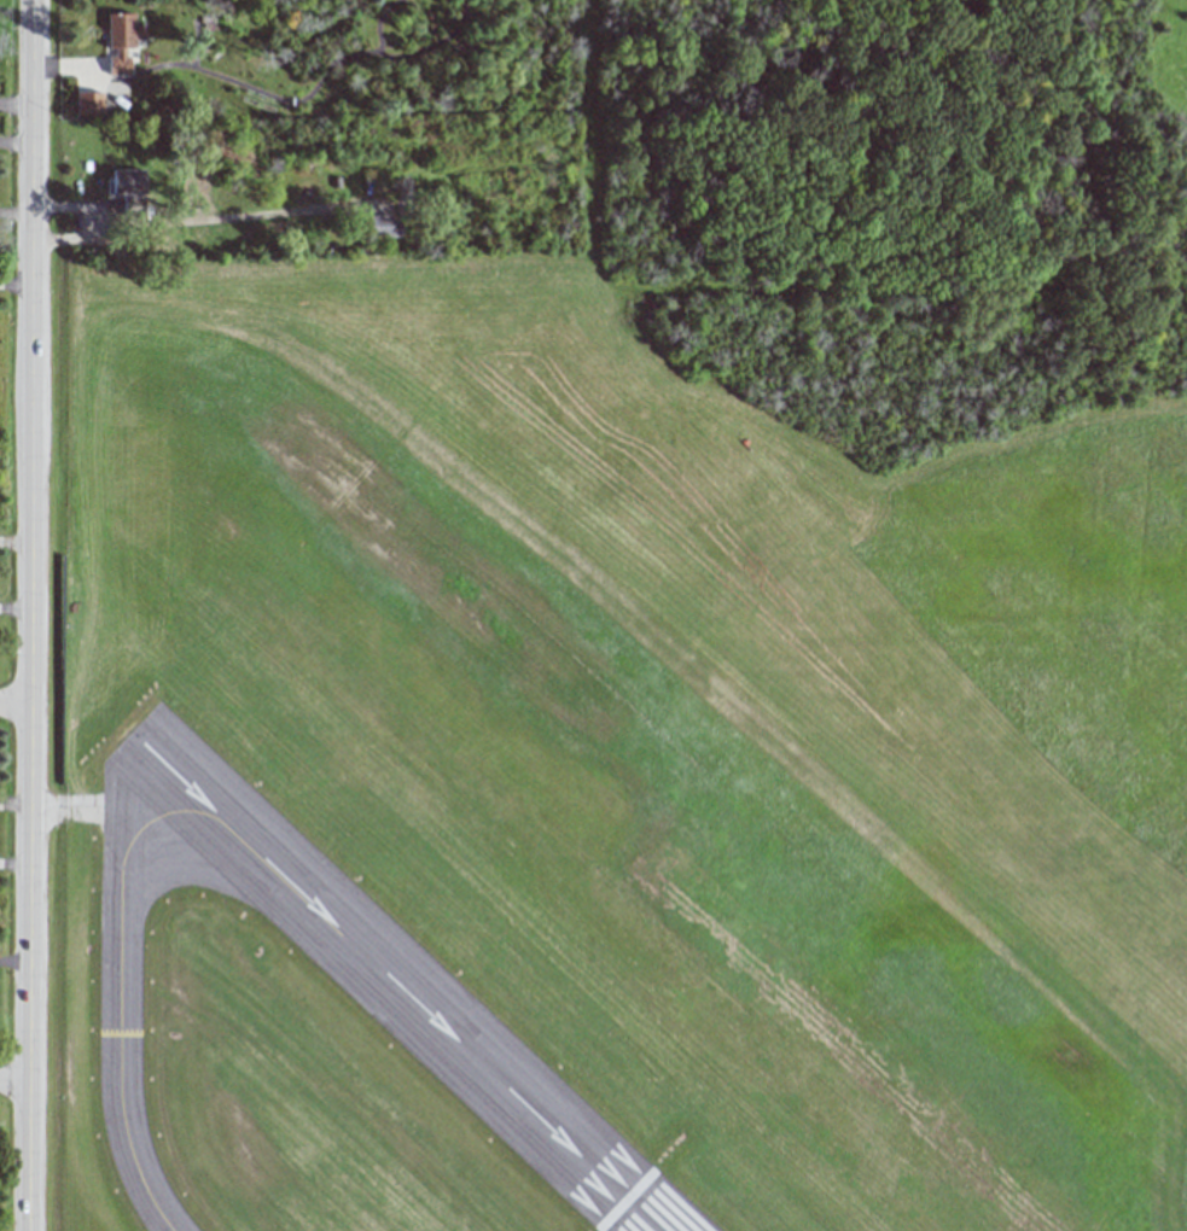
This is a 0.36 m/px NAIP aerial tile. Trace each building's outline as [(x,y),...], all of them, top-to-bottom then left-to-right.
[(108,14),(109,56),(108,56),(108,75),(128,74),(128,48),(134,48),(134,40),(145,40),(145,24),(134,24),(134,13),(108,14)] [(102,92),(76,92),(76,114),(102,114),(102,92)] [(144,169),(111,170),(111,194),(144,193),(144,169)] [(368,236),(400,236),(399,216),(367,216),(368,236)]
